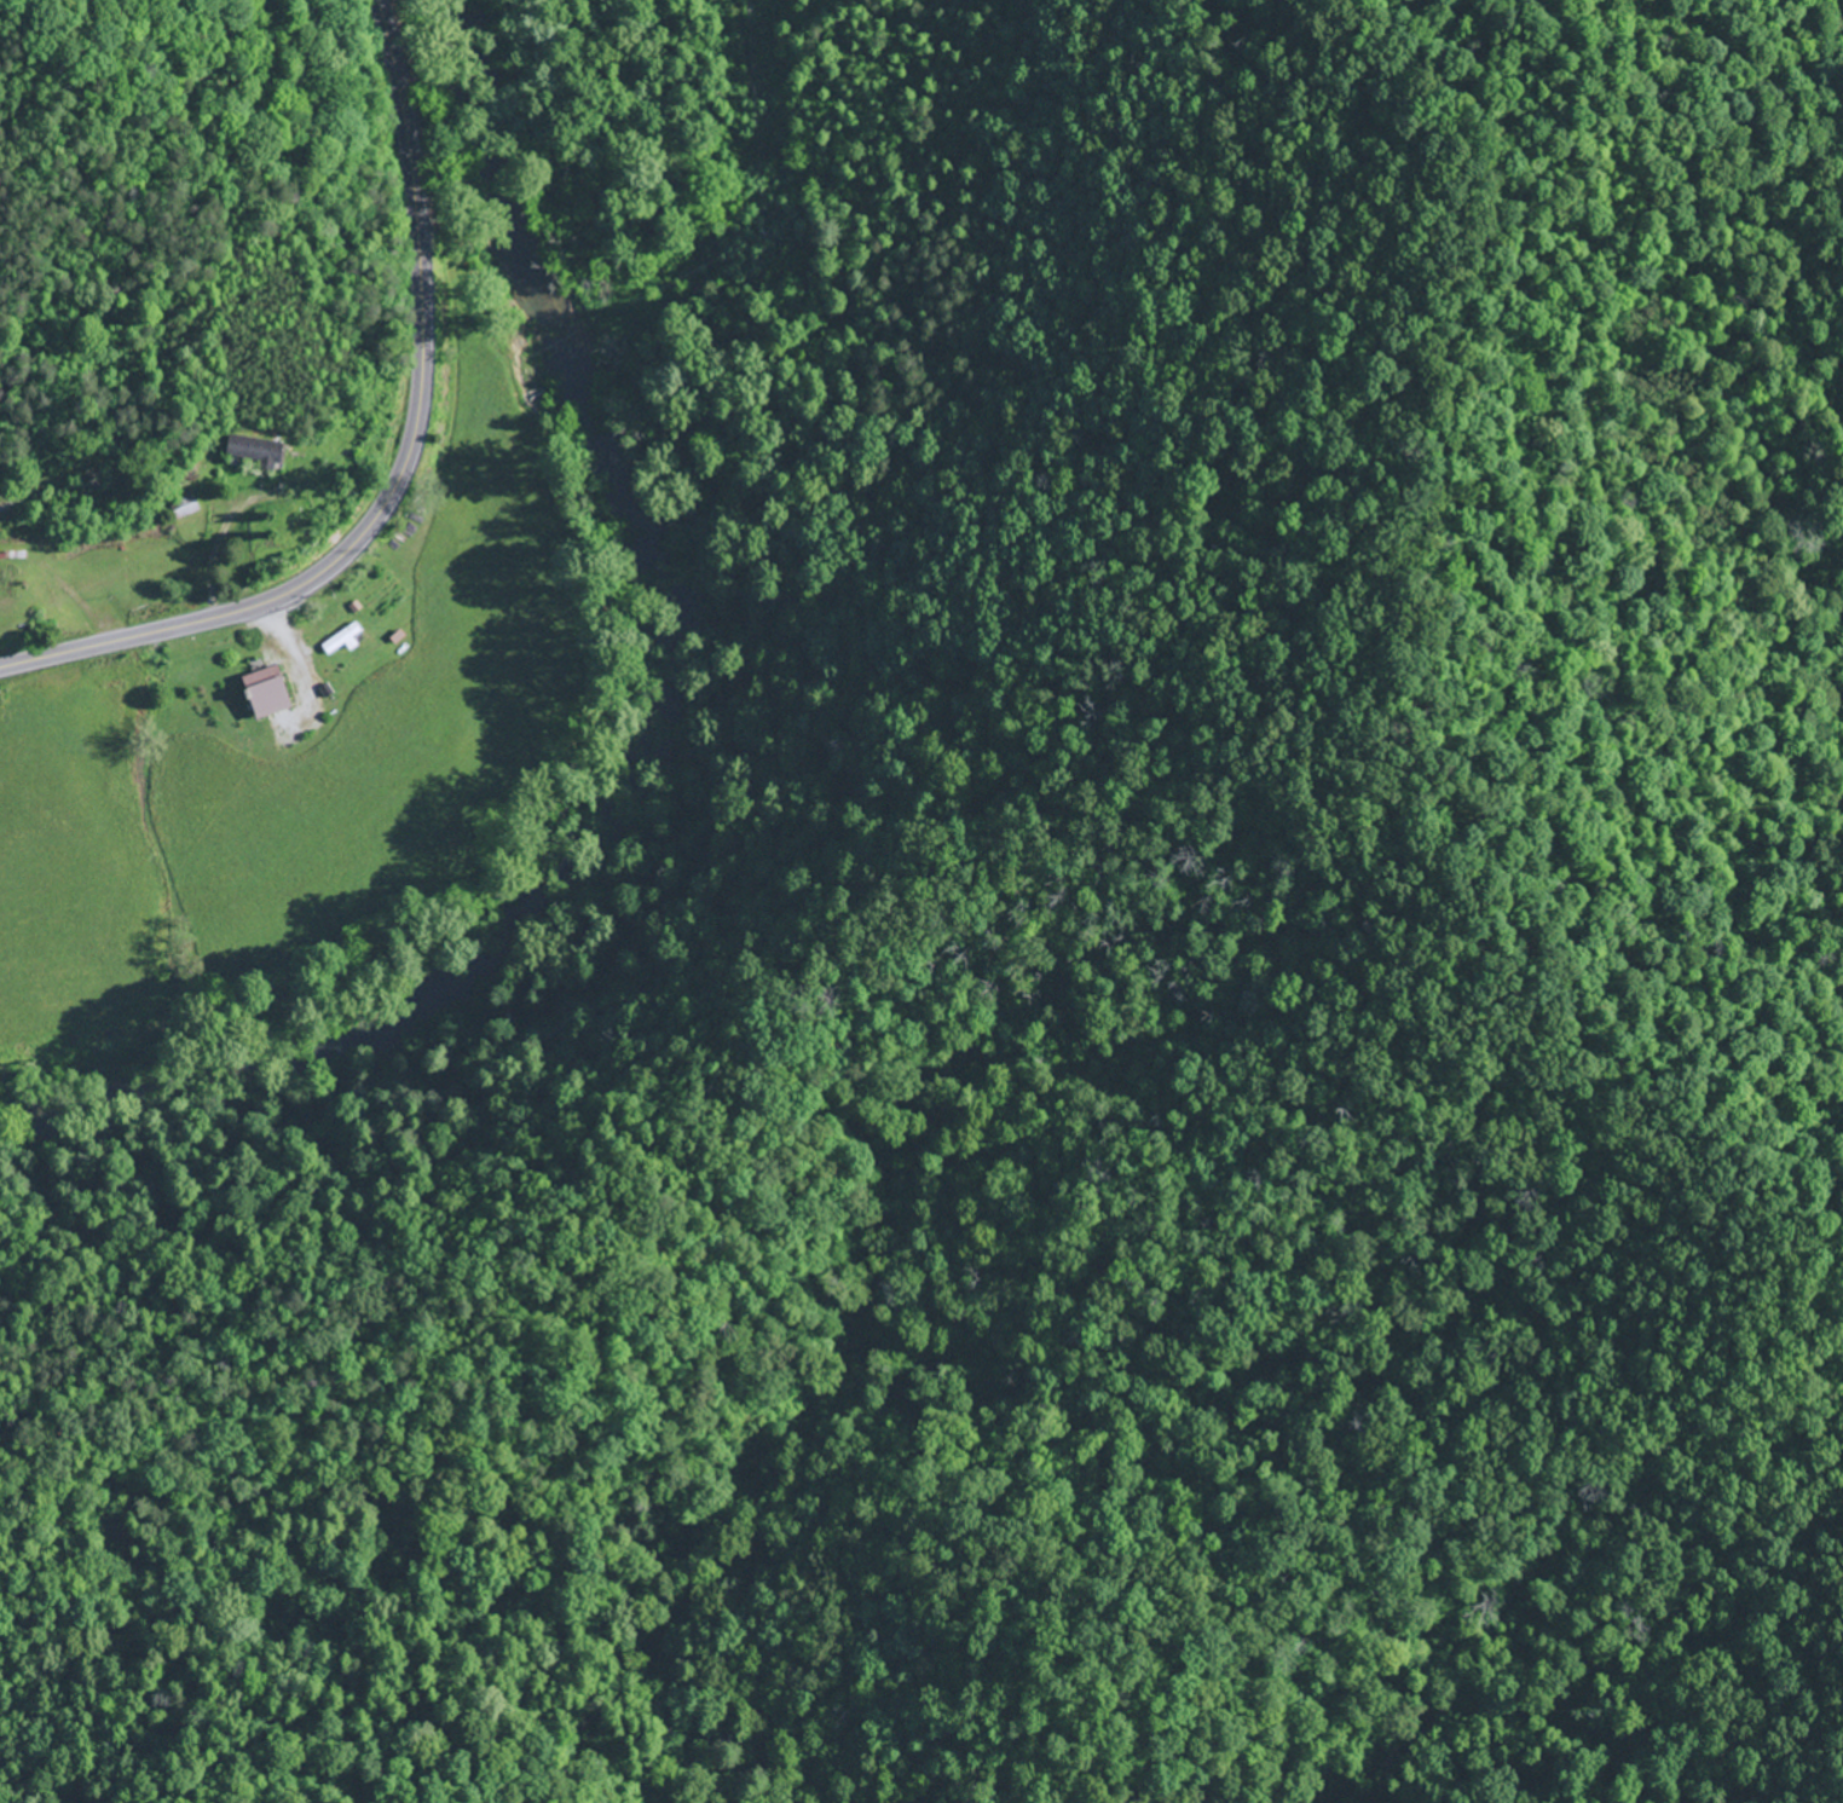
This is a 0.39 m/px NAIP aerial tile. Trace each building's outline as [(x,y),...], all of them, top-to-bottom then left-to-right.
[(228,457),(262,461),(262,467),(285,470),(287,443),(230,437),(228,457)] [(202,513),(196,496),(171,504),(177,521),(202,513)] [(365,633),(358,623),(325,648),(332,657),(348,645),(354,653),(362,647),(357,640),(365,633)] [(296,709),(282,667),(246,679),(260,721),(296,709)]
